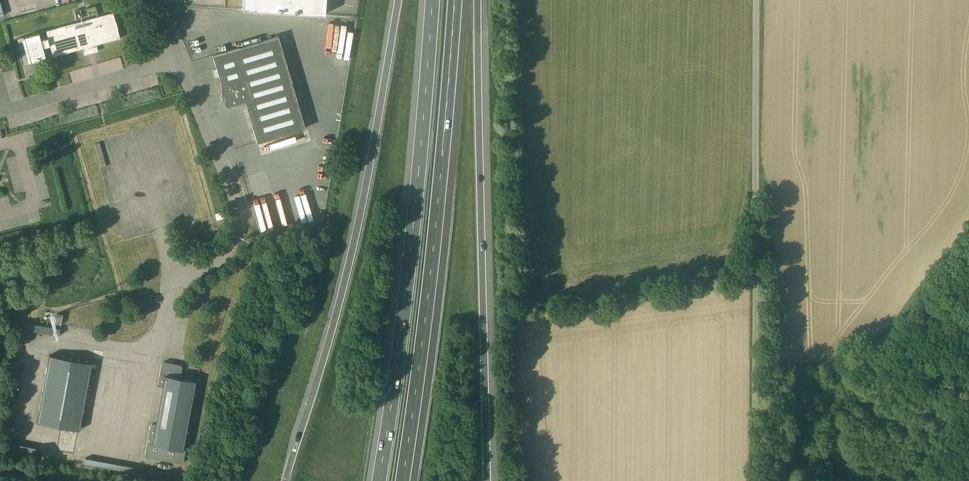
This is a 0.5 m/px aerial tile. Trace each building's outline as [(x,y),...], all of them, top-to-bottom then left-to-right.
[(96,44),(110,41),(120,38),(113,12),(90,18),(90,19),(46,31),(48,38),(41,40),(39,33),(18,39),(25,63),(46,58),(43,46),(49,44),(52,56),(82,48),(84,55),(98,51),(96,44)] [(257,142),(267,140),(305,128),(278,36),(213,55),(222,87),(221,89),(222,93),(221,95),(222,100),(224,101),(225,105),(228,106),(245,101),(257,142)] [(255,206),(261,231),(301,222),(300,221),(308,219),(303,196),(287,200),(287,199),(255,206)] [(226,217),(224,211),(214,214),(216,220),(226,217)] [(79,430),(92,363),(49,355),(37,422),(79,430)] [(184,448),(195,381),(180,378),(182,367),(181,365),(163,361),(161,363),(157,384),(159,386),(162,387),(155,424),(152,424),(150,425),(145,455),(146,457),(181,463),(183,462),(186,448),(184,448)]
